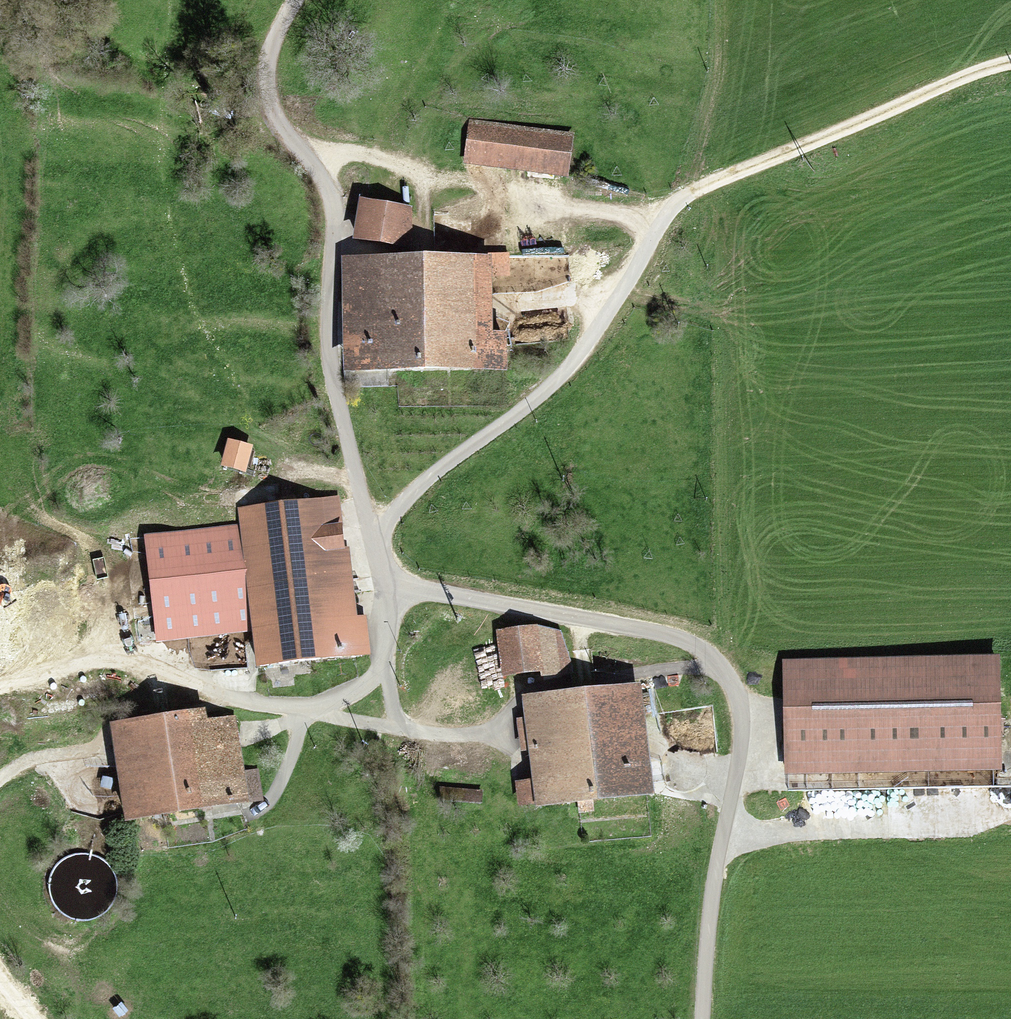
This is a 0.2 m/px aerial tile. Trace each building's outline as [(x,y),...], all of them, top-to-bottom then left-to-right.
[(577,134),(476,121),(471,162),(572,175),(577,134)] [(364,198),(358,240),(412,248),(419,206),(364,198)] [(347,258),(350,375),(515,371),(514,334),(500,334),(499,255),(347,258)] [(232,440),(225,467),(251,473),(257,446),(232,440)] [(360,617),(343,495),(241,509),(243,524),(146,537),(160,643),(260,629),(265,668),(375,654),(370,616),(360,617)] [(542,625),(502,632),(510,678),(550,672),(544,636),(542,625)] [(574,632),(544,636),(550,672),(580,667),(574,632)] [(1006,655),(788,661),(791,776),(1009,770),(1006,655)] [(539,809),(659,796),(647,687),(529,700),(538,782),(522,783),(525,806),(539,805),(539,809)] [(209,709),(116,725),(134,824),(267,801),(261,768),(249,770),(240,718),(212,723),(209,709)]
